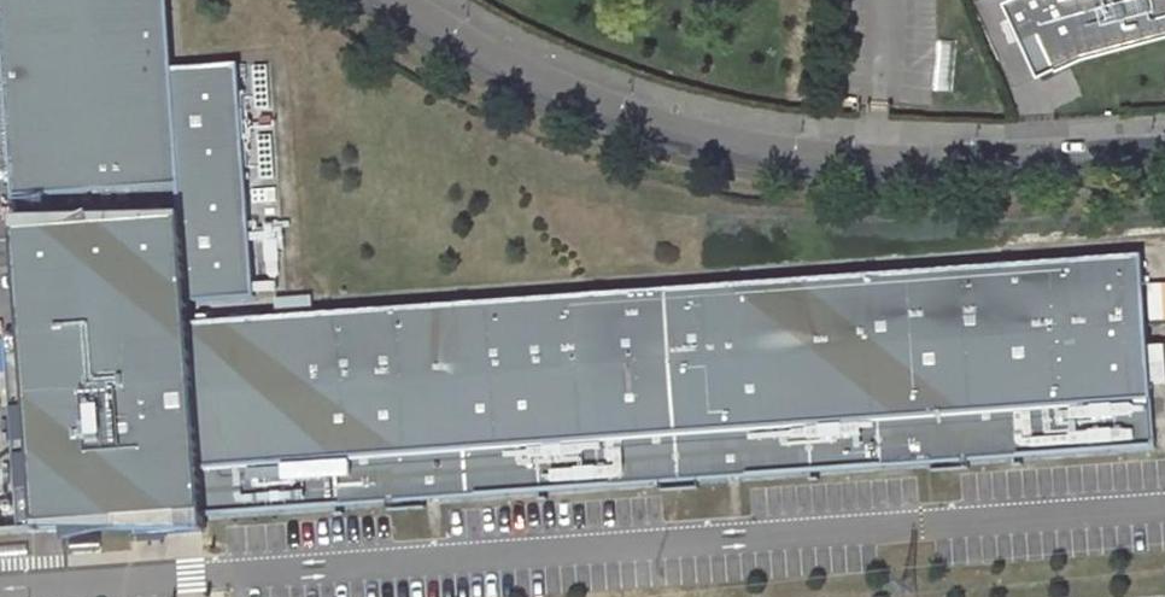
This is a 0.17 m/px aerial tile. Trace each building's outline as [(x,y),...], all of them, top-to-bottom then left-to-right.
[(171,70),(166,0),(0,0),(14,196),(178,185),(171,70)] [(1025,83),(1164,36),(1164,0),(997,0),(1025,83)] [(178,185),(181,222),(186,301),(254,296),(238,66),(171,70),(178,185)] [(32,528),(200,516),(188,325),(186,301),(181,222),(12,233),(32,528)] [(1157,453),(1144,261),(188,325),(200,516),(1157,453)]
